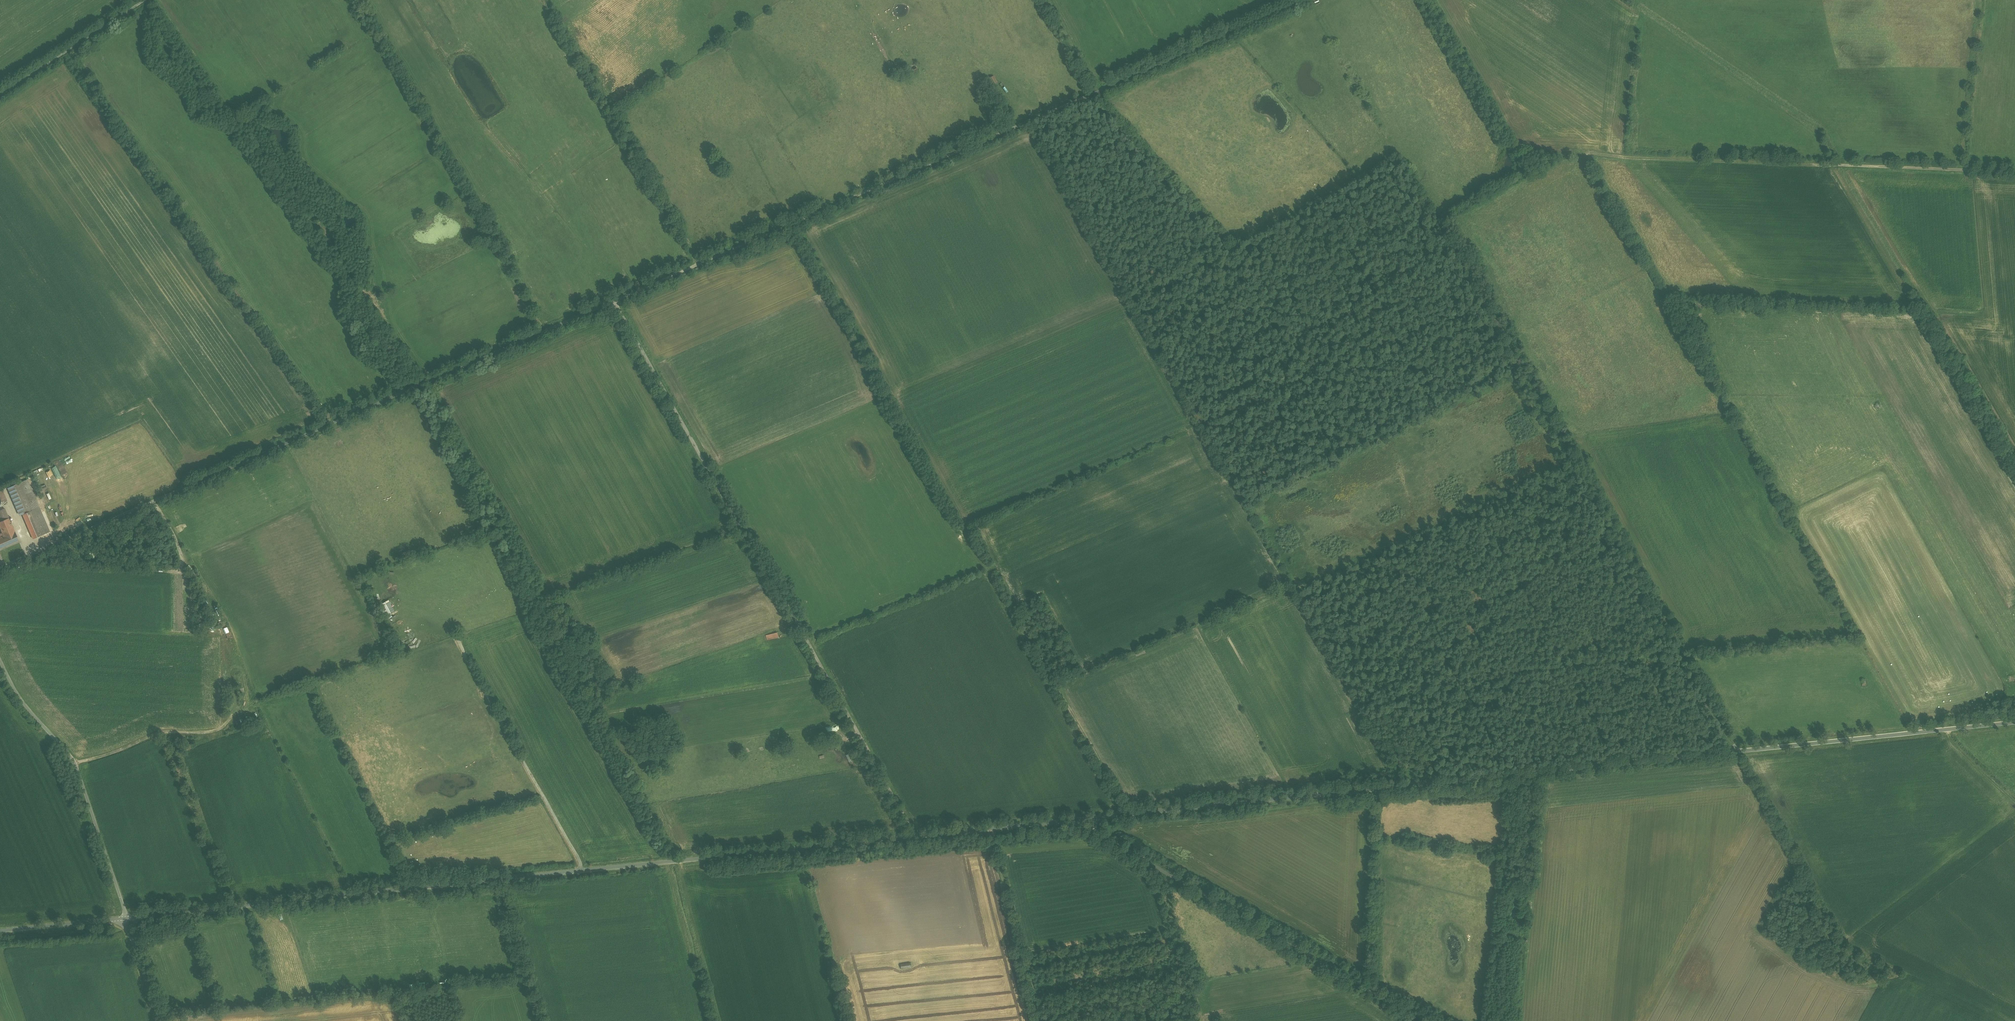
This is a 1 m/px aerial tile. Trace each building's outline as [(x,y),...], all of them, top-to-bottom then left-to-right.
[(991,85),(997,82),(993,75),(988,78),(991,85)] [(50,531),(26,481),(10,488),(33,539),(50,531)] [(9,499),(4,489),(0,491),(0,494),(2,498),(0,498),(0,503),(9,499)] [(4,509),(0,511),(0,527),(2,533),(0,534),(0,551),(19,542),(4,509)] [(388,600),(377,605),(385,619),(386,619),(387,619),(392,617),(390,613),(394,611),(388,600)]
